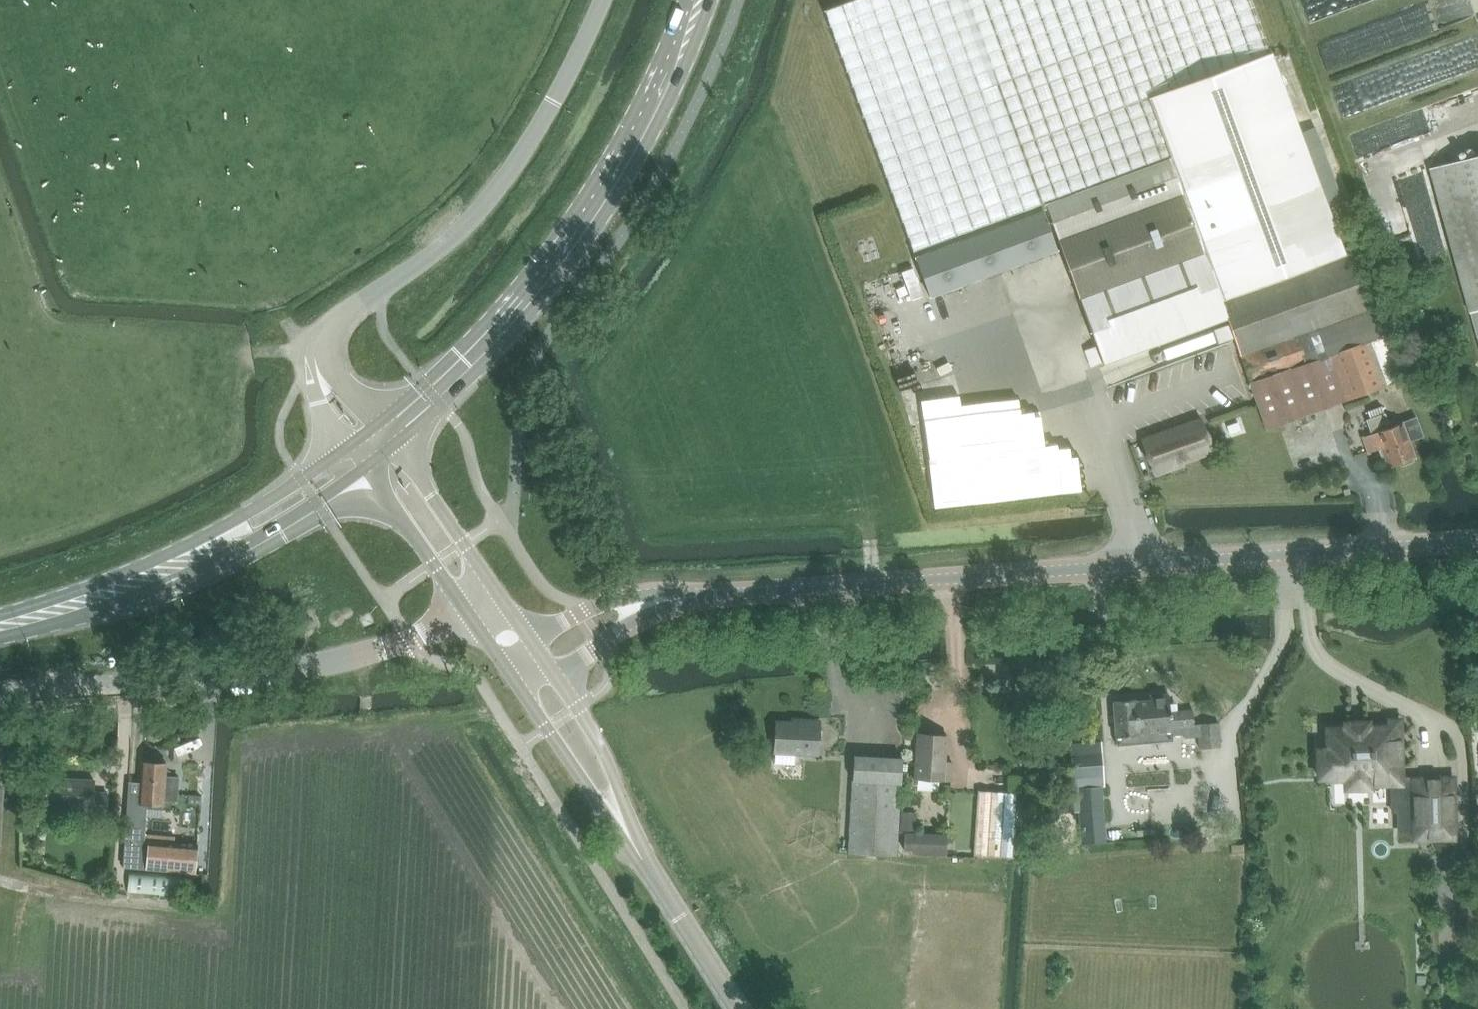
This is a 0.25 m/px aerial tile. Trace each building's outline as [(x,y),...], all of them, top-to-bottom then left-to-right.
[(824,10),(913,252),(1045,203),(1171,157),(1148,97),(1270,52),(1251,0),(852,0),(824,10)] [(1420,28),(1423,36),(1439,31),(1436,18),(1475,7),(1473,0),(1383,0),(1317,18),(1327,53),(1420,28)] [(1171,157),(1045,203),(1097,346),(1086,350),(1092,366),(1103,362),(1227,316),(1241,356),(1267,428),(1345,400),(1344,400),(1385,385),(1403,379),(1377,307),(1371,308),(1352,255),(1346,257),(1271,52),(1270,52),(1148,97),(1171,157)] [(1333,100),(1365,94),(1362,79),(1330,84),(1333,100)] [(1430,168),(1477,341),(1477,155),(1430,168)] [(930,296),(1057,249),(1042,210),(915,257),(930,296)] [(1113,373),(1114,390),(1138,389),(1137,372),(1113,373)] [(1109,380),(1098,384),(1104,398),(1115,394),(1109,380)] [(1372,433),(1362,436),(1368,452),(1378,449),(1382,448),(1389,467),(1399,463),(1401,466),(1414,461),(1413,458),(1415,457),(1409,441),(1423,436),(1416,417),(1389,427),(1384,414),(1367,420),(1372,433)] [(1142,441),(1154,473),(1171,467),(1170,464),(1212,449),(1201,420),(1142,441)] [(1112,701),(1115,746),(1173,742),(1172,735),(1184,734),(1184,737),(1198,736),(1199,750),(1222,748),(1220,723),(1197,725),(1197,726),(1194,726),(1193,711),(1170,712),(1169,694),(1151,695),(1152,700),(1137,701),(1137,699),(1112,701)] [(893,711),(894,702),(871,701),(871,710),(893,711)] [(775,723),(773,754),(775,754),(775,763),(795,764),(795,755),(817,757),(819,724),(801,722),(801,724),(775,723)] [(1327,749),(1317,749),(1318,777),(1348,777),(1348,786),(1368,785),(1368,779),(1389,778),(1389,781),(1391,781),(1391,804),(1413,803),(1412,780),(1398,781),(1397,747),(1397,726),(1387,726),(1368,727),(1368,725),(1368,722),(1345,722),(1345,725),(1345,727),(1327,728),(1327,749)] [(947,734),(916,732),(914,777),(951,780),(952,762),(945,761),(947,734)] [(1061,793),(1062,809),(1073,808),(1073,811),(1079,811),(1081,844),(1105,842),(1103,809),(1101,809),(1099,787),(1103,786),(1100,742),(1069,744),(1072,792),(1061,793)] [(848,855),(895,858),(900,760),(854,758),(848,855)] [(142,761),(140,803),(164,805),(165,793),(177,794),(178,777),(166,776),(166,763),(142,761)] [(45,809),(91,811),(91,816),(104,817),(105,794),(91,793),(91,780),(46,778),(45,809)] [(1452,778),(1412,779),(1412,780),(1413,803),(1414,834),(1414,839),(1454,838),(1452,778)] [(974,854),(1012,857),(1017,792),(978,789),(974,854)] [(128,807),(124,866),(147,868),(149,844),(145,844),(145,841),(146,808),(128,807)] [(901,811),(900,832),(904,832),(904,849),(913,850),(913,854),(929,855),(946,855),(946,833),(930,832),(915,832),(916,811),(901,811)] [(149,844),(147,868),(197,871),(199,843),(149,840),(149,844)] [(1244,851),(1243,843),(1231,844),(1231,852),(1244,851)] [(128,892),(180,896),(181,876),(130,873),(128,892)]
